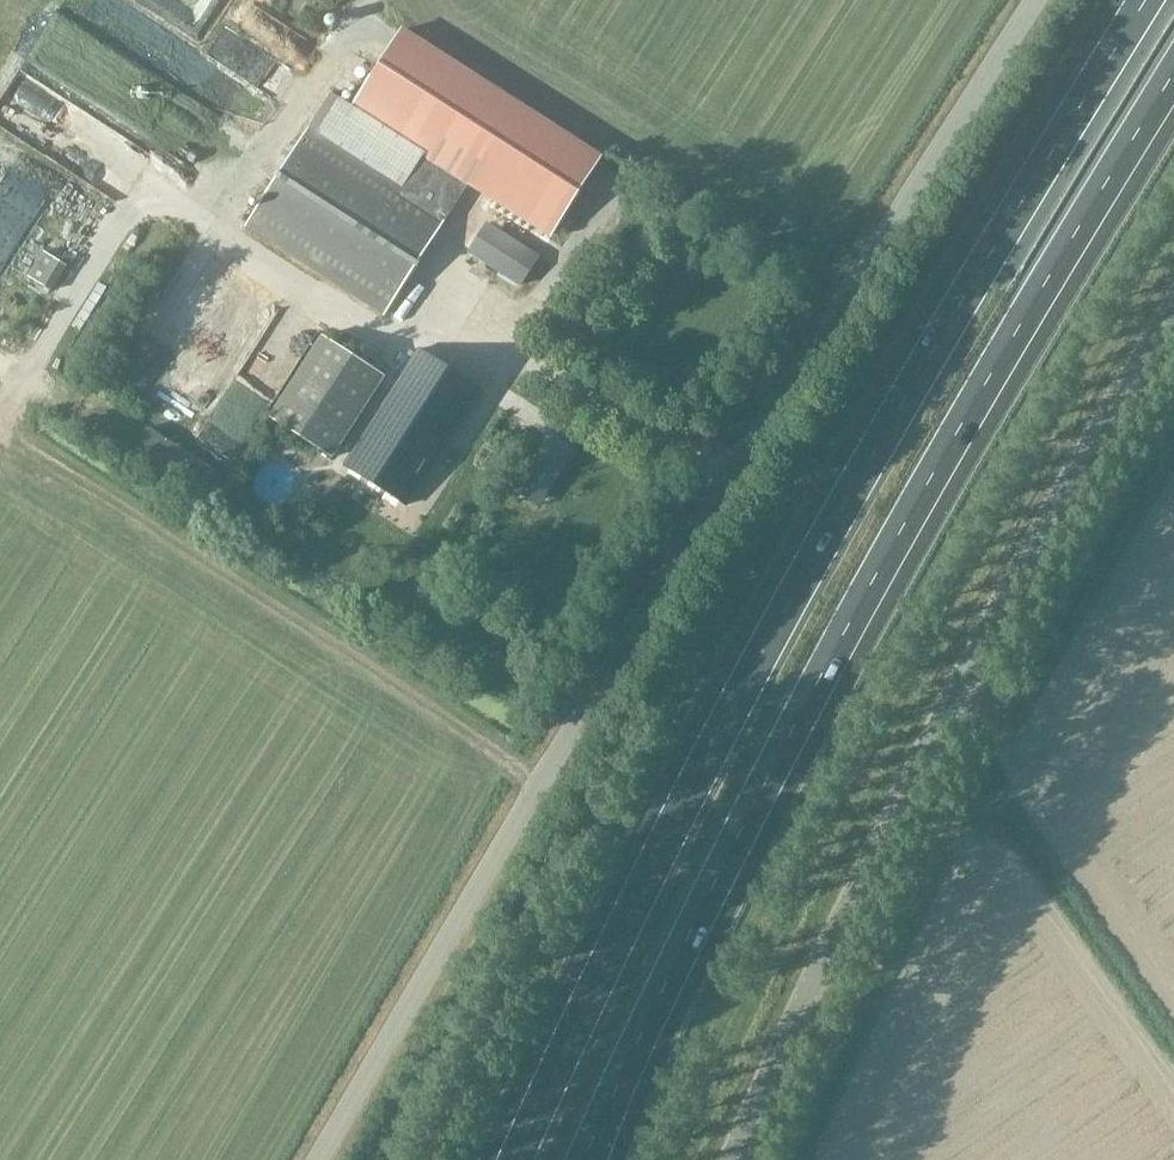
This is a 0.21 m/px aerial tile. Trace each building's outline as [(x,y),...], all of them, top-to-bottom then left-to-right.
[(469,181),(552,233),(601,158),(401,29),(352,104),(425,151),(404,184),(310,125),(245,226),(384,315),(469,181)] [(54,292),(70,266),(45,251),(30,277),(54,292)] [(270,417),(332,457),(384,374),(323,334),(270,417)] [(346,464),(406,503),(480,388),(418,349),(346,464)] [(177,389),(188,369),(170,360),(160,380),(177,389)] [(234,369),(188,435),(217,456),(263,389),(234,369)] [(132,425),(120,444),(191,484),(202,464),(132,425)] [(561,441),(528,494),(542,503),(575,450),(561,441)]
